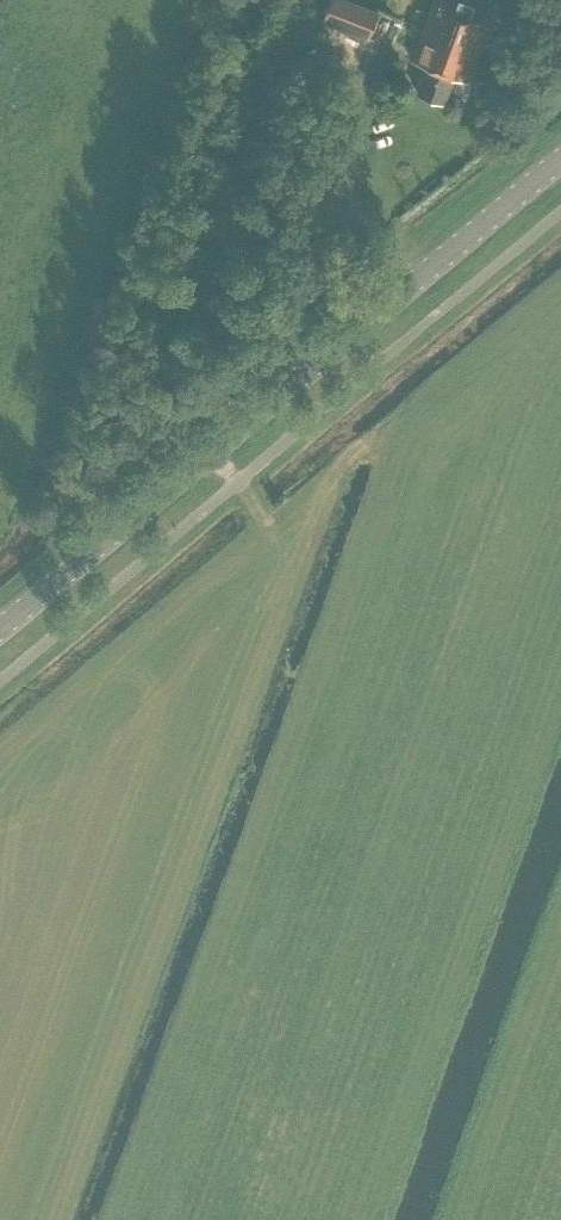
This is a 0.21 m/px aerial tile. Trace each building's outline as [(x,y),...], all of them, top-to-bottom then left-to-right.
[(380,13),(347,0),(331,0),(322,22),(369,40),(380,13)] [(495,10),(467,0),(434,0),(412,60),(427,66),(417,92),(444,102),(454,76),(469,81),(495,10)]
